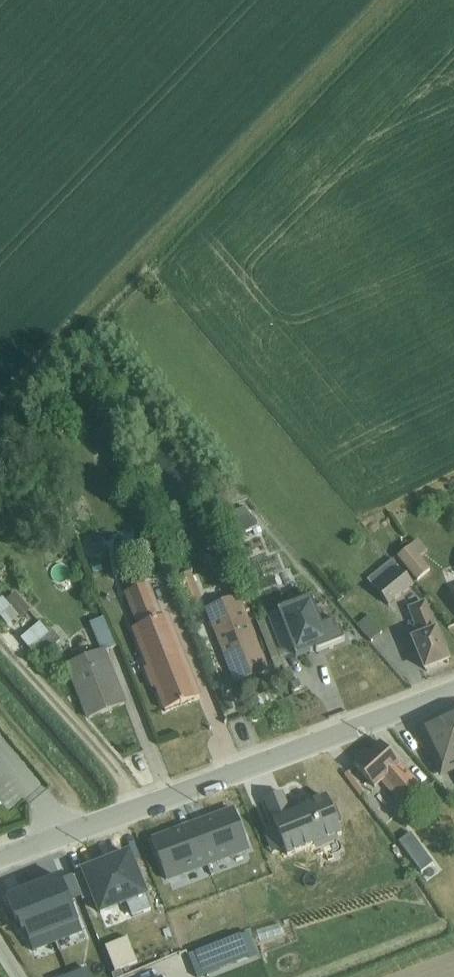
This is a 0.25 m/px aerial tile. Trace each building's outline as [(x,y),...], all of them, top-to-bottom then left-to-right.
[(398,560),(421,581),(434,567),(424,558),(430,552),(417,540),(398,560)] [(102,541),(87,541),(87,558),(102,557),(102,541)] [(395,558),(368,582),(388,606),(404,592),(418,609),(430,598),(395,558)] [(178,578),(188,605),(202,599),(192,572),(178,578)] [(126,628),(157,711),(198,696),(168,617),(158,621),(147,591),(121,601),(131,626),(126,628)] [(8,599),(22,618),(31,611),(17,593),(8,599)] [(283,610),(304,657),(338,642),(340,647),(354,640),(344,617),(326,625),(313,597),(283,610)] [(22,619),(4,598),(0,601),(0,619),(9,629),(22,619)] [(236,680),(268,668),(244,603),(212,616),(236,680)] [(422,671),(453,658),(453,652),(438,611),(417,620),(426,643),(413,648),(422,671)] [(368,616),(358,625),(373,641),(383,632),(368,616)] [(105,618),(92,622),(101,650),(114,645),(105,618)] [(21,638),(32,650),(52,634),(41,621),(21,638)] [(83,712),(122,701),(108,654),(69,665),(83,712)] [(415,726),(440,779),(453,772),(453,768),(445,772),(425,732),(453,718),(453,708),(415,726)] [(425,732),(445,772),(453,768),(453,718),(425,732)] [(381,745),(355,767),(376,790),(383,783),(403,805),(420,789),(381,745)] [(349,773),(345,777),(363,800),(368,797),(349,773)] [(283,795),(266,802),(277,829),(285,849),(289,860),(342,838),(336,822),(341,820),(336,808),(332,810),(328,800),(307,808),(308,811),(292,818),(283,795)] [(235,812),(194,827),(209,866),(250,851),(235,812)] [(194,827),(153,842),(167,882),(209,866),(194,827)] [(277,829),(265,834),(273,854),(285,849),(277,829)] [(411,837),(400,845),(421,874),(432,866),(411,837)] [(127,905),(133,920),(151,913),(130,856),(85,874),(101,915),(127,905)] [(62,880),(36,890),(53,935),(80,925),(62,880)] [(36,890),(8,901),(18,925),(20,925),(24,935),(26,934),(31,944),(53,935),(36,890)] [(188,956),(196,976),(207,976),(220,972),(219,970),(250,958),(250,959),(257,957),(248,934),(241,937),(240,935),(188,956)]
